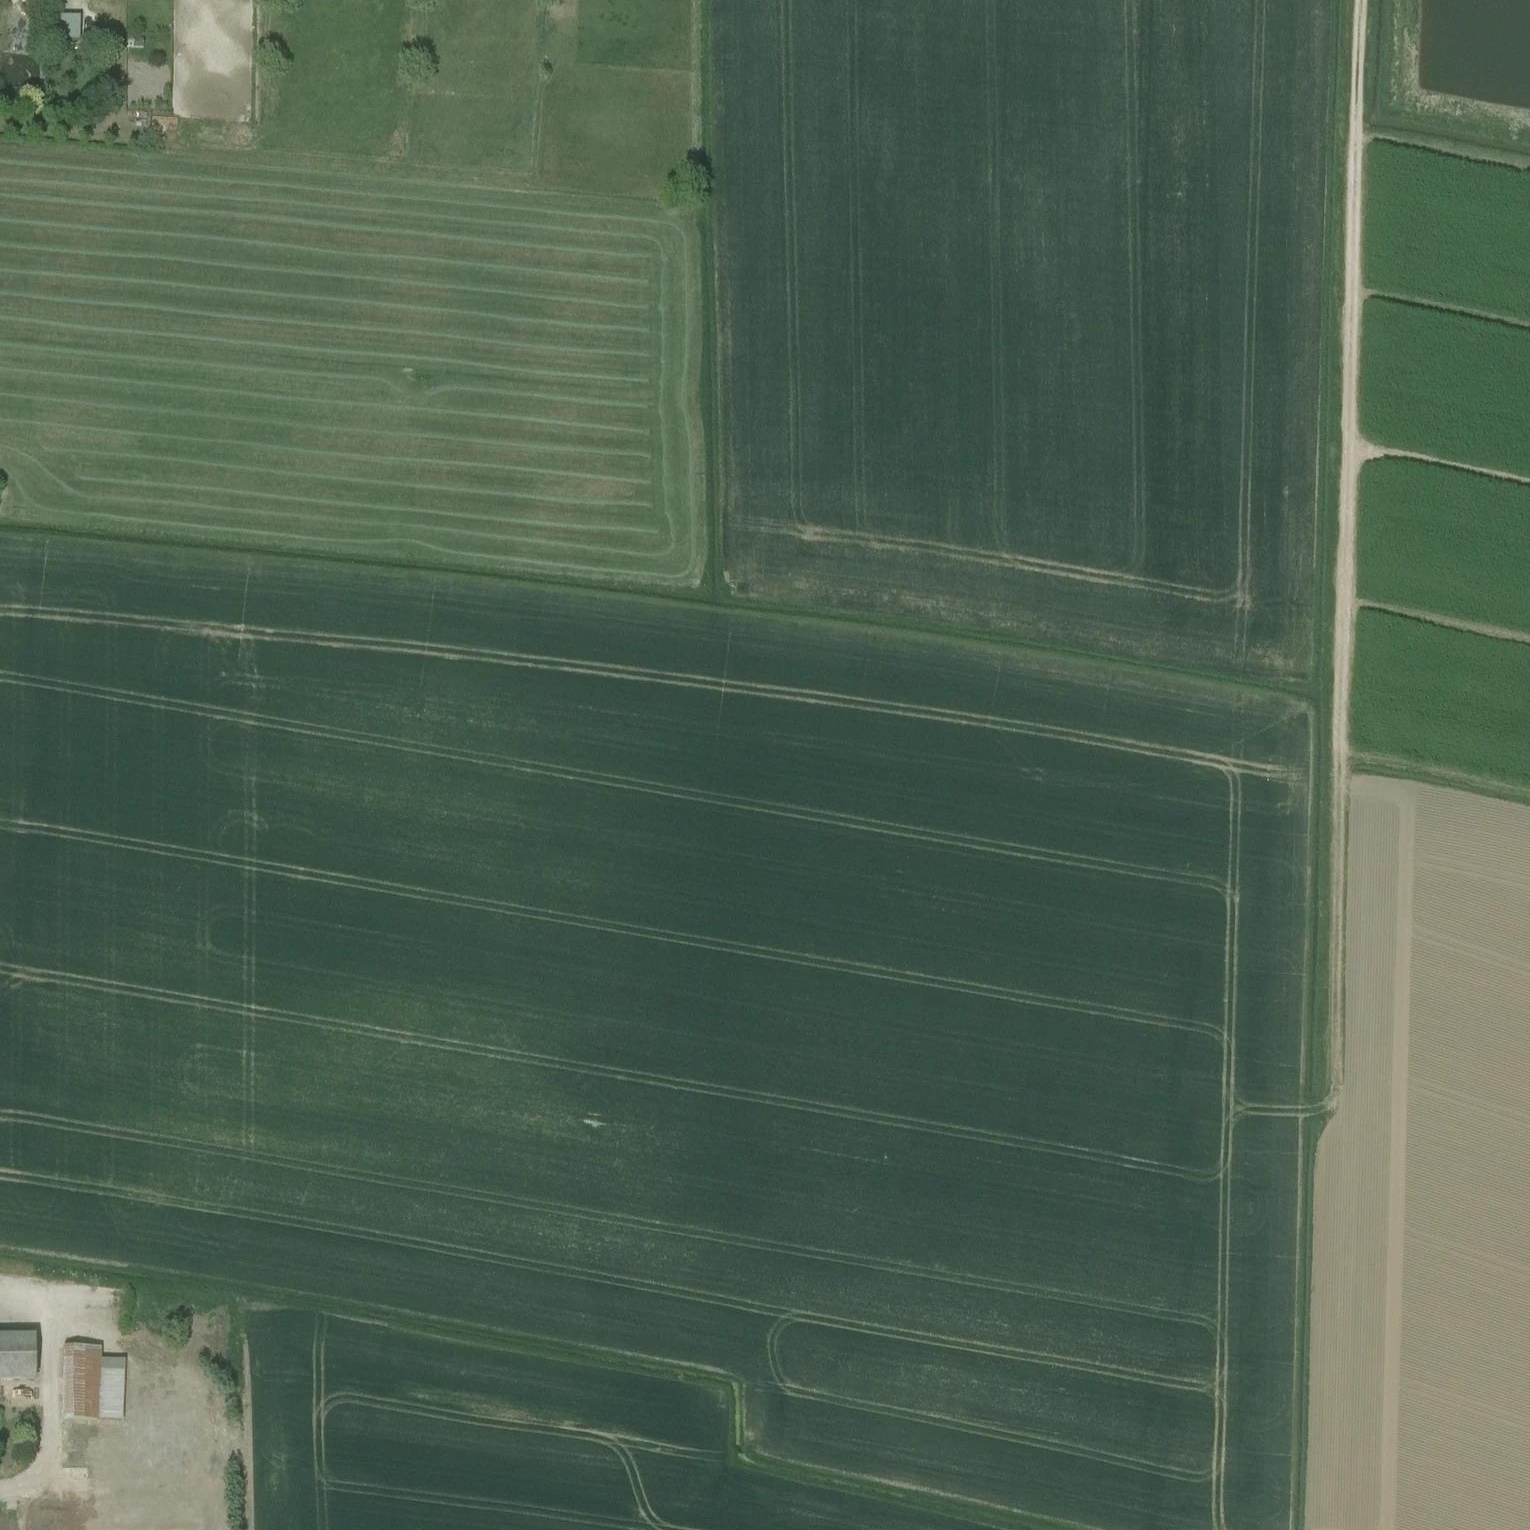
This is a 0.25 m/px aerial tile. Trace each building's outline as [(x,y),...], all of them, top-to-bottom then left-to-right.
[(49,21),(48,45),(79,45),(80,22),(49,21)] [(35,1382),(34,1337),(0,1338),(0,1383),(35,1382)] [(123,1422),(124,1360),(100,1360),(100,1349),(62,1348),(61,1422),(97,1423),(97,1422),(123,1422)]
